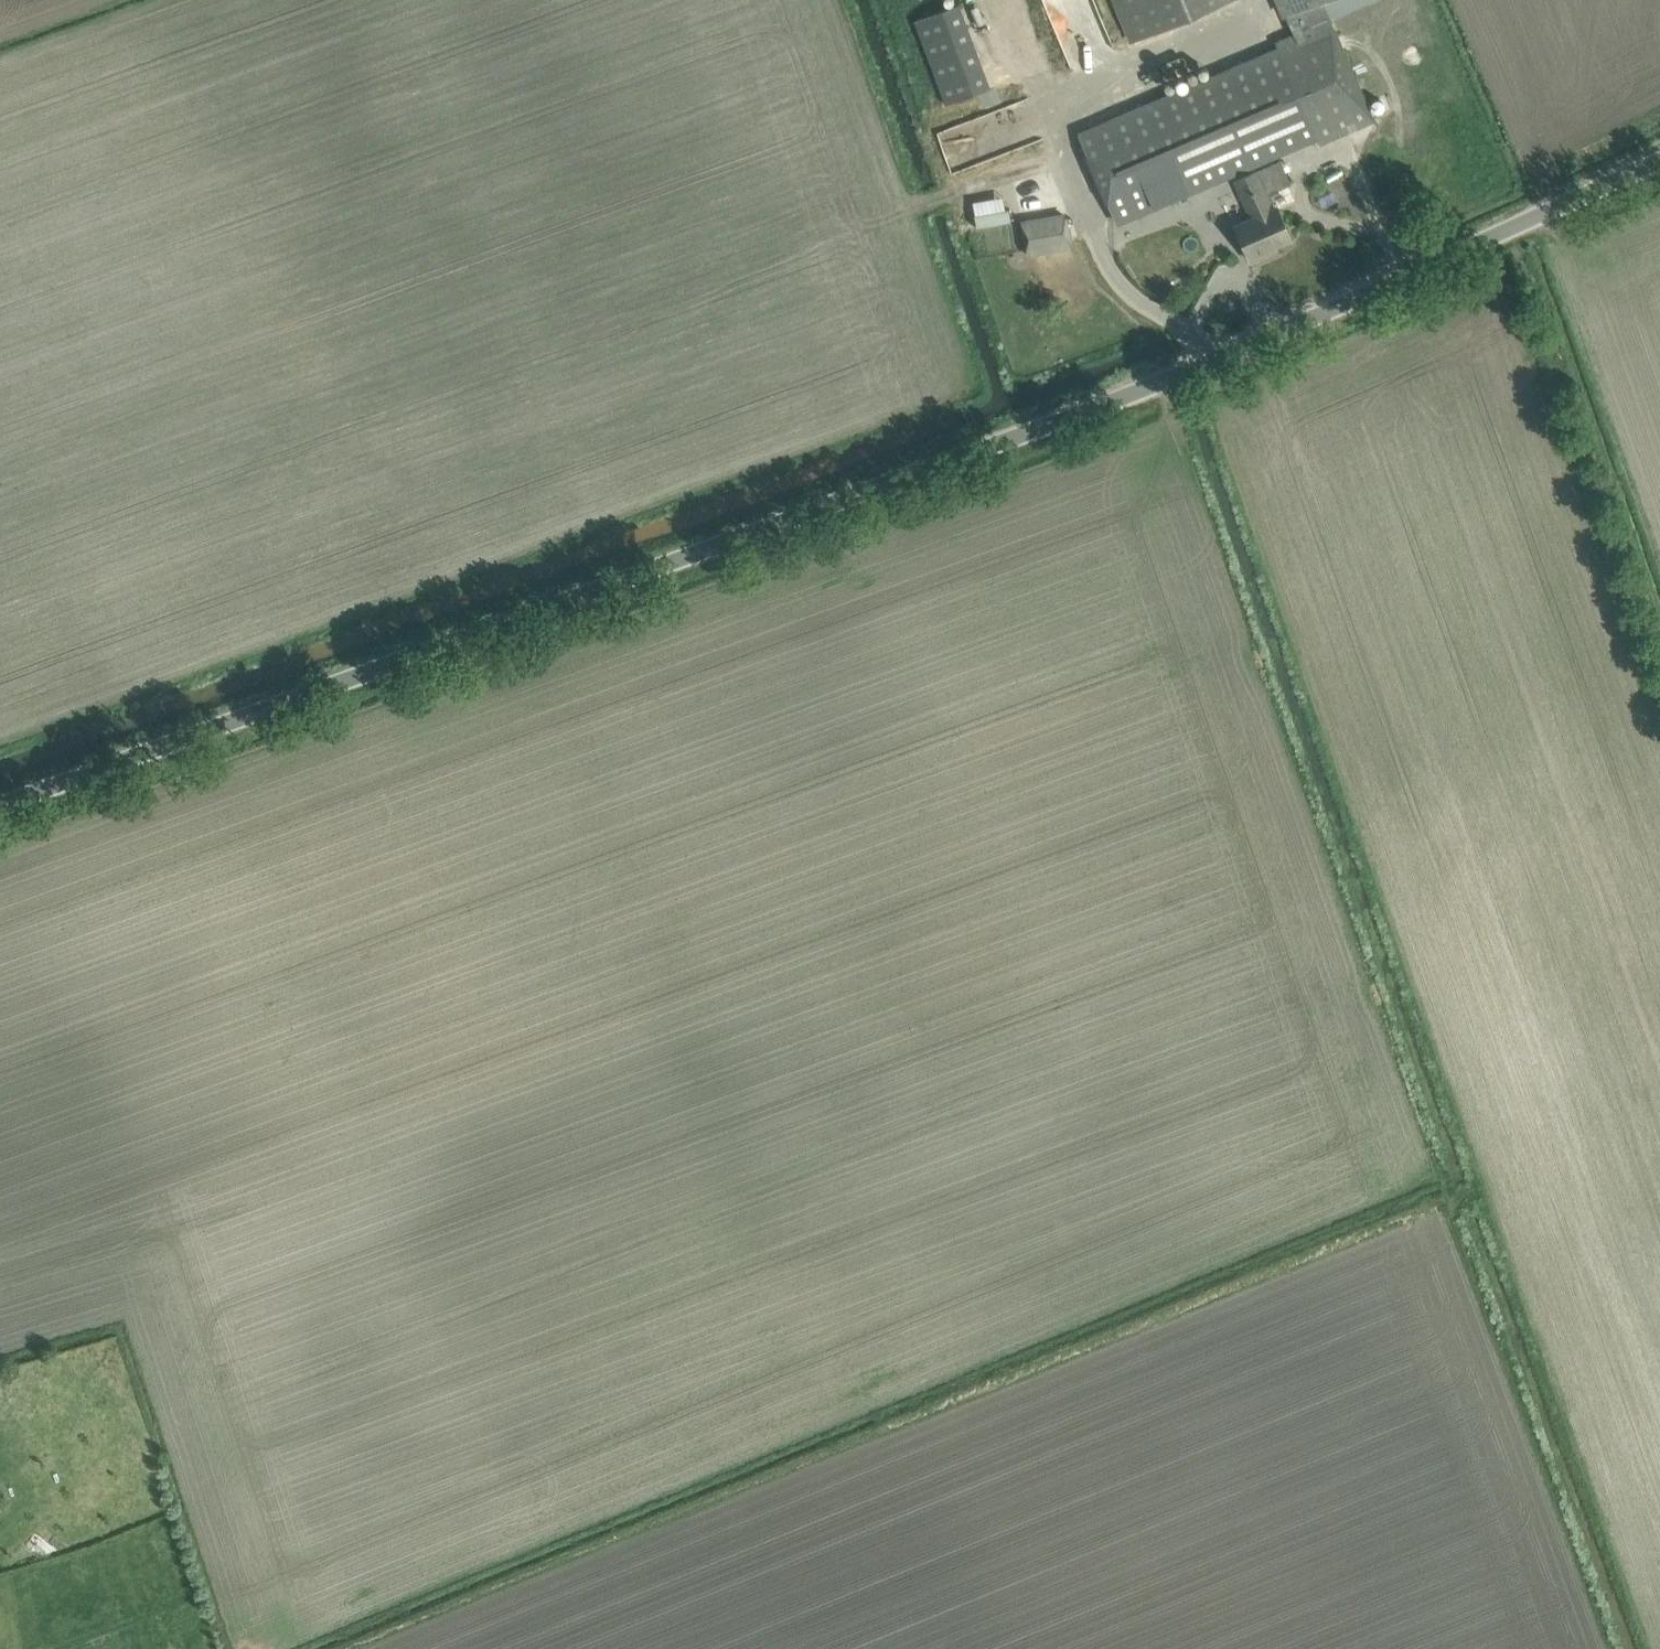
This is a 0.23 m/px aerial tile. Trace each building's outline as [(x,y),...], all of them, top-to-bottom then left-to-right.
[(945,102),(991,86),(960,0),(915,16),(945,102)] [(1134,41),(1192,16),(1230,0),(1116,0),(1134,41)] [(1323,0),(1324,0),(1276,0),(1283,17),(1287,15),(1296,35),(1332,20),(1323,0)] [(1281,51),(1081,137),(1118,223),(1317,137),(1320,143),(1375,119),(1332,20),(1296,35),(1277,43),(1281,51)] [(943,130),(954,163),(1049,133),(1039,100),(943,130)] [(1273,209),(1267,194),(1292,183),(1281,159),(1256,170),(1236,179),(1253,218),(1237,225),(1252,259),(1268,252),(1266,249),(1290,238),(1277,207),(1273,209)] [(1025,251),(1071,249),(1069,212),(1023,215),(1025,251)]
